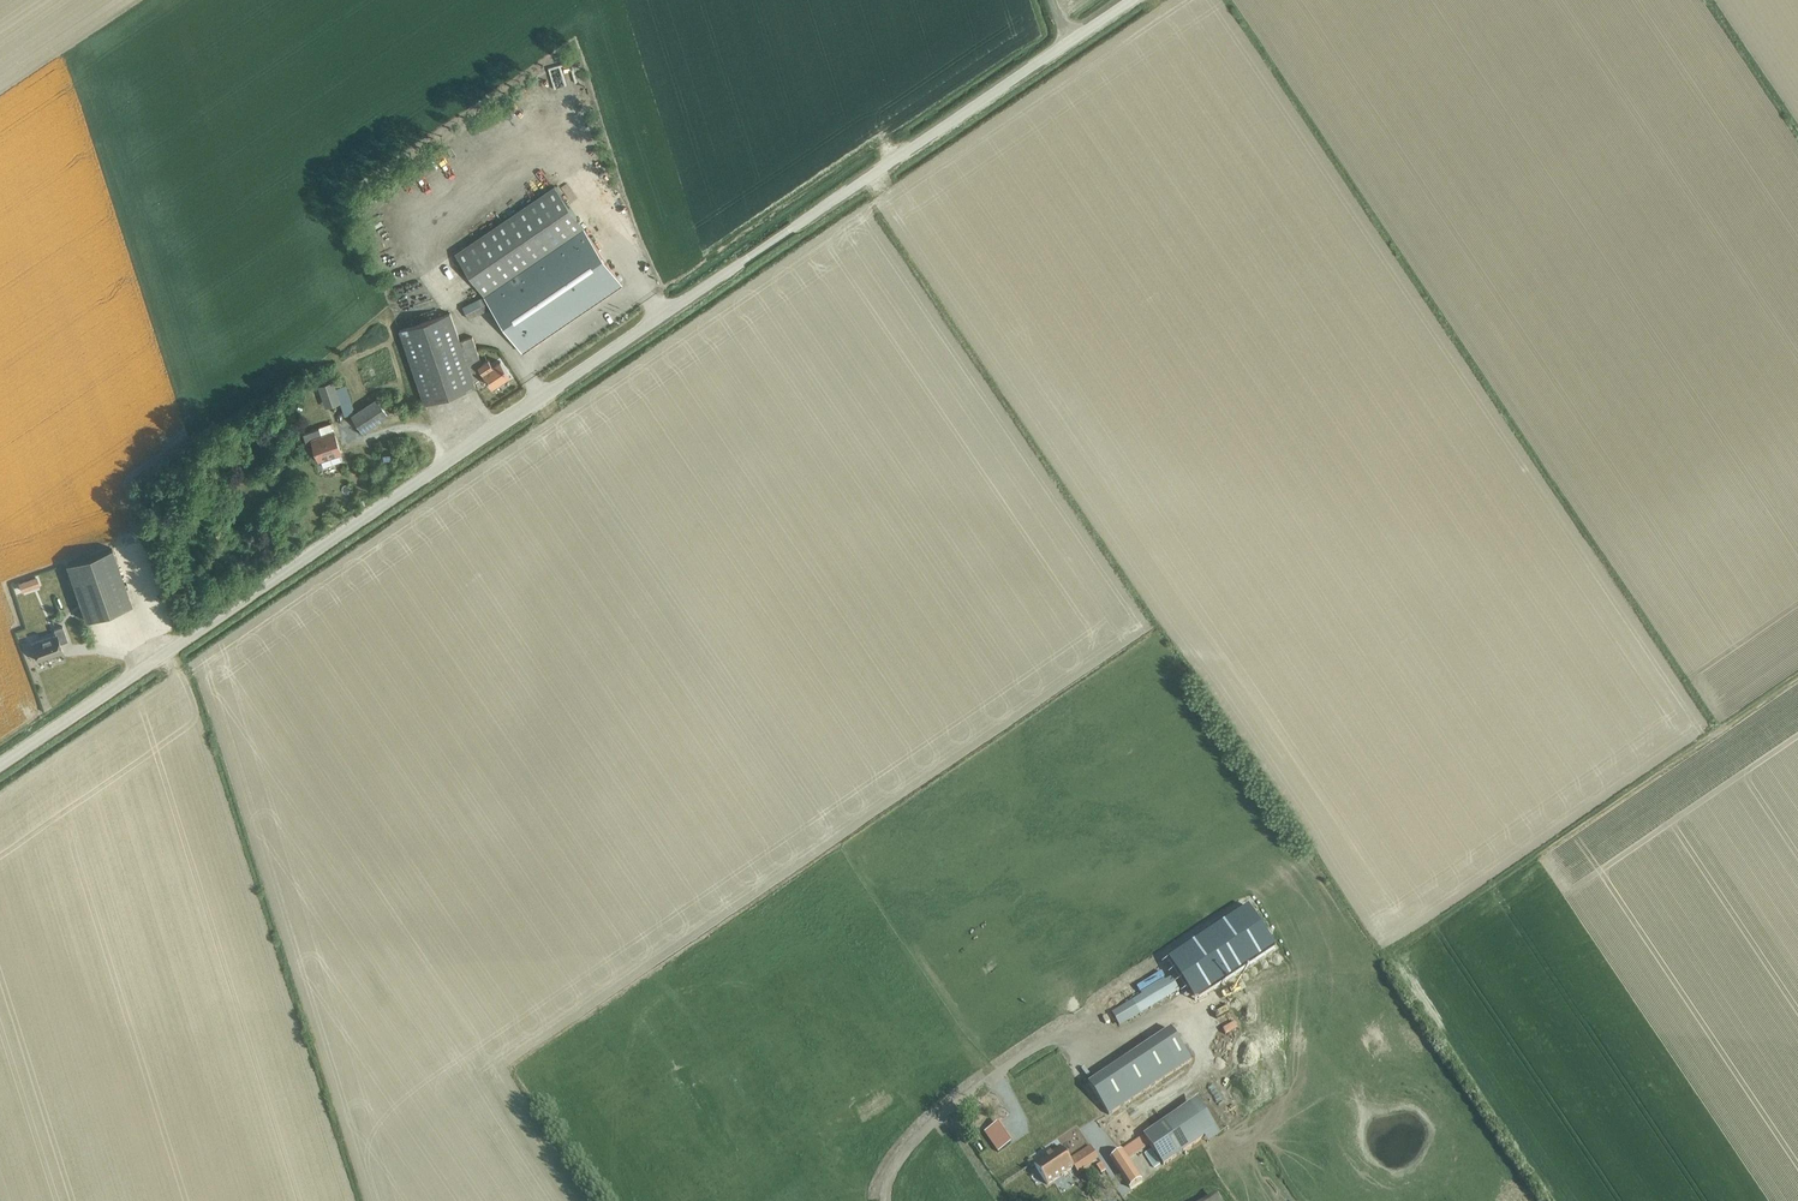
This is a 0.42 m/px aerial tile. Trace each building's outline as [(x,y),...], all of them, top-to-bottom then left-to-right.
[(469,319),(493,308),(523,352),(622,284),(555,185),(456,253),(485,297),(464,307),(469,319)] [(460,341),(459,338),(450,312),(400,329),(424,402),(476,386),(474,382),(484,376),(491,386),(509,375),(500,361),(494,365),(489,357),(481,362),(473,337),(460,341)] [(335,387),(344,415),(353,412),(344,385),(335,387)] [(362,431),(387,414),(377,399),(352,416),(362,431)] [(340,451),(333,431),(322,435),(320,427),(303,432),(306,441),(312,439),(319,458),(320,458),(323,466),(341,459),(338,452),(340,451)] [(112,547),(67,563),(86,620),(132,604),(112,547)] [(63,625),(54,628),(56,634),(31,643),(37,660),(63,651),(60,643),(68,640),(63,625)] [(1249,908),(1169,961),(1188,990),(1195,1001),(1275,948),(1249,908)] [(1110,1116),(1192,1061),(1172,1031),(1090,1085),(1110,1116)] [(1184,1109),(1143,1136),(1163,1166),(1203,1138),(1184,1109)] [(1141,1138),(1124,1151),(1129,1159),(1147,1147),(1141,1138)] [(1061,1148),(1035,1164),(1049,1185),(1075,1168),(1078,1171),(1098,1158),(1092,1148),(1070,1161),(1061,1148)] [(1142,1180),(1123,1152),(1111,1159),(1131,1188),(1142,1180)] [(1101,1163),(1097,1166),(1101,1173),(1106,1170),(1101,1163)]
